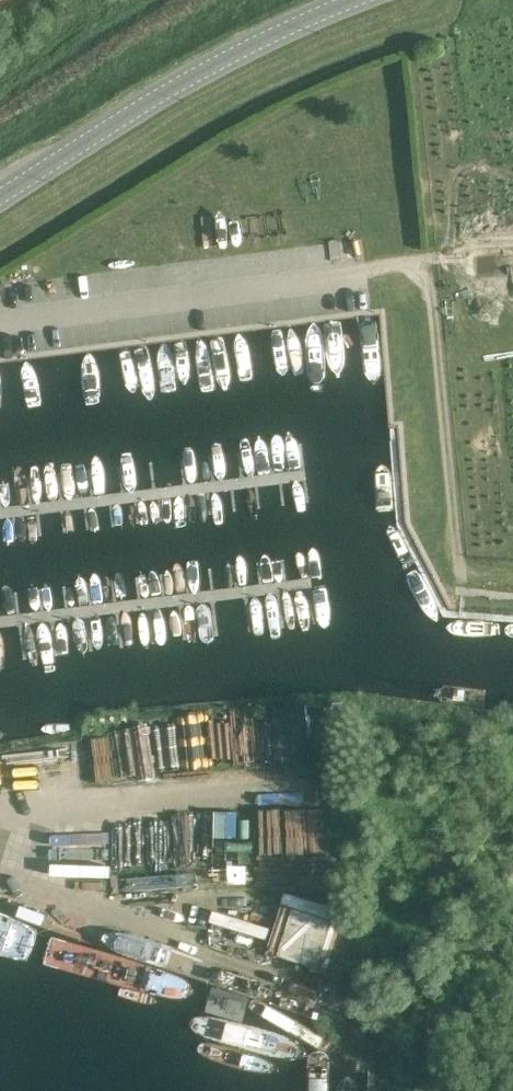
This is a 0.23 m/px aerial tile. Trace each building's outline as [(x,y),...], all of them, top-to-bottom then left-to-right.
[(278,992),(274,1004),(312,1017),(316,1005),(278,992)]
